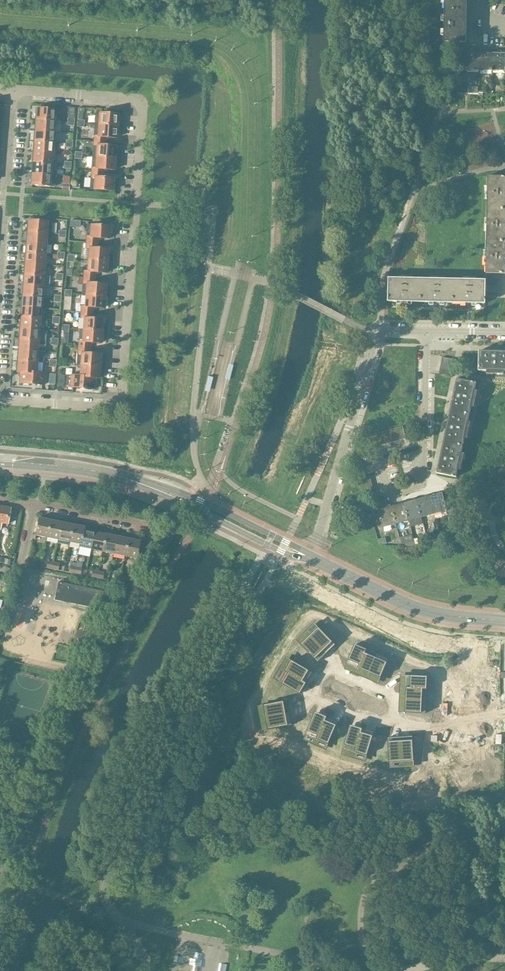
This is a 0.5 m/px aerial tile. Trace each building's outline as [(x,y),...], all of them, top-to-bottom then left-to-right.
[(445,10),(453,10),(467,10),(467,0),(445,0),(445,10)] [(467,10),(453,10),(445,10),(444,42),(466,43),(467,29),(467,24),(467,10)] [(480,53),(466,53),(466,57),(463,57),(463,63),(466,63),(466,70),(479,70),(480,53)] [(493,54),(480,53),(479,70),(492,71),(493,54)] [(493,54),(492,71),(504,71),(504,54),(493,54)] [(55,121),(56,110),(37,109),(37,113),(35,113),(35,120),(55,121)] [(118,126),(119,120),(118,120),(118,115),(95,113),(95,125),(118,126)] [(54,132),(55,121),(35,120),(34,127),(36,127),(35,131),(54,132)] [(118,133),(118,126),(95,125),(93,141),(105,142),(105,137),(116,138),(117,133),(118,133)] [(53,143),(54,132),(35,131),(35,134),(34,134),(33,141),(53,143)] [(52,153),(53,143),(33,141),(33,148),(34,148),(34,152),(52,153)] [(115,152),(116,147),(105,146),(105,142),(93,141),(92,157),(116,158),(117,152),(115,152)] [(52,164),(52,153),(34,152),(33,156),(32,156),(32,163),(52,164)] [(115,166),(116,158),(92,157),(91,173),(103,174),(103,169),(114,170),(114,165),(115,166)] [(51,175),(52,164),(32,163),(31,170),(32,170),(32,173),(51,175)] [(54,186),(55,175),(51,175),(32,173),(32,177),(31,177),(30,184),(31,184),(31,185),(54,186)] [(113,184),(113,179),(102,178),(103,174),(91,173),(90,189),(112,191),(112,190),(114,191),(114,184),(113,184)] [(488,177),(488,208),(504,209),(504,177),(488,177)] [(488,208),(487,241),(504,241),(504,209),(488,208)] [(50,234),(51,222),(29,221),(28,225),(27,225),(26,232),(46,234),(50,234)] [(109,239),(109,234),(110,234),(111,227),(110,227),(87,225),(86,243),(98,243),(98,238),(109,239)] [(46,244),(46,234),(26,232),(26,239),(27,239),(27,243),(46,244)] [(487,241),(486,273),(499,274),(504,274),(504,241),(487,241)] [(45,255),(46,244),(27,243),(27,246),(25,246),(25,253),(45,255)] [(108,254),(108,250),(97,249),(98,243),(86,243),(85,248),(89,248),(88,260),(108,261),(109,254),(108,254)] [(44,265),(45,255),(25,253),(24,260),(26,260),(25,264),(44,265)] [(106,273),(107,268),(108,268),(108,261),(88,260),(87,272),(83,271),(83,277),(95,278),(95,272),(106,273)] [(43,276),(44,265),(25,264),(25,268),(24,268),(23,275),(43,276)] [(42,287),(43,276),(23,275),(23,282),(24,282),(24,286),(42,287)] [(105,289),(105,284),(95,284),(95,278),(83,277),(82,295),(86,295),(106,297),(106,289),(105,289)] [(421,279),(399,278),(389,278),(389,302),(421,302),(421,279)] [(453,280),(431,279),(421,279),(421,302),(453,303),(453,280)] [(486,280),(463,280),(453,280),(453,303),(485,304),(486,297),(486,292),(486,286),(486,280)] [(42,298),(42,287),(24,286),(23,289),(22,289),(22,296),(42,298)] [(104,308),(104,303),(105,303),(106,297),(86,295),(85,306),(81,306),(80,312),(92,313),(93,307),(104,308)] [(41,308),(42,298),(22,296),(21,303),(22,303),(22,307),(41,308)] [(40,319),(41,308),(22,307),(22,311),(21,311),(20,318),(40,319)] [(102,324),(103,320),(92,319),(92,313),(80,312),(80,318),(84,318),(83,330),(103,331),(104,325),(102,324)] [(39,330),(40,319),(20,318),(20,325),(21,325),(20,329),(39,330)] [(38,341),(39,330),(20,329),(20,332),(19,332),(18,339),(38,341)] [(101,343),(101,338),(103,338),(103,331),(83,330),(82,342),(78,341),(78,347),(90,348),(90,342),(101,343)] [(38,352),(38,341),(18,339),(18,346),(19,346),(19,350),(38,352)] [(100,359),(100,355),(89,354),(90,348),(78,347),(76,365),(80,365),(100,367),(101,360),(100,359)] [(37,362),(38,352),(19,350),(18,354),(17,354),(17,361),(37,362)] [(480,351),(479,371),(504,371),(504,352),(480,351)] [(455,360),(443,357),(441,364),(453,366),(455,360)] [(36,373),(37,362),(17,361),(16,372),(20,372),(36,373)] [(453,366),(441,364),(440,369),(452,372),(453,366)] [(100,374),(100,367),(80,365),(80,377),(96,378),(98,378),(99,373),(100,374)] [(452,372),(440,369),(439,375),(451,378),(452,372)] [(44,385),(45,374),(36,373),(20,372),(19,383),(29,384),(31,384),(31,383),(35,383),(35,384),(44,385)] [(95,389),(96,378),(80,377),(71,376),(70,387),(79,388),(79,386),(83,387),(83,388),(85,388),(95,389)] [(457,379),(450,410),(470,414),(476,383),(457,379)] [(450,410),(444,442),(463,446),(470,414),(450,410)] [(403,427),(397,428),(400,440),(406,439),(403,427)] [(397,428),(391,430),(394,442),(400,440),(397,428)] [(391,430),(385,431),(388,443),(394,442),(391,430)] [(385,431),(379,433),(383,445),(388,443),(385,431)] [(379,433),(374,434),(377,446),(383,445),(379,433)] [(374,434),(367,436),(371,448),(377,446),(374,434)] [(437,473),(456,477),(463,446),(444,442),(437,473)] [(369,475),(357,478),(359,484),(371,481),(369,475)] [(371,481),(359,484),(360,490),(372,487),(371,481)] [(372,487),(360,490),(362,495),(374,492),(372,487)] [(374,492),(362,495),(363,502),(375,498),(374,492)] [(442,493),(430,497),(434,514),(447,511),(442,493)] [(430,497),(417,500),(421,518),(434,514),(430,497)] [(417,500),(404,503),(409,521),(421,518),(417,500)] [(404,503),(391,507),(396,524),(409,521),(404,503)] [(1,506),(0,510),(0,534),(2,523),(8,524),(10,508),(1,506)] [(396,524),(391,507),(379,510),(374,512),(376,519),(380,517),(383,528),(396,524)] [(44,519),(39,518),(35,535),(47,538),(51,518),(45,516),(44,519)] [(61,523),(56,521),(56,519),(51,518),(47,538),(58,540),(61,523)] [(73,522),(67,521),(67,524),(61,523),(58,540),(69,542),(73,522)] [(84,527),(78,526),(79,523),(73,522),(69,542),(80,544),(79,547),(84,527)] [(94,532),(89,531),(89,528),(84,527),(79,547),(91,549),(94,532)] [(100,530),(100,533),(94,532),(91,549),(102,552),(106,532),(100,530)] [(117,536),(111,535),(112,533),(106,532),(102,552),(113,554),(117,536)] [(123,535),(122,538),(117,536),(113,554),(124,556),(128,536),(123,535)] [(411,535),(401,538),(402,544),(413,542),(411,535)] [(139,541),(134,540),(134,537),(128,536),(124,556),(136,558),(139,541)] [(108,592),(58,582),(54,600),(104,611),(108,592)] [(15,621),(13,625),(22,627),(25,615),(22,614),(19,622),(15,621)] [(319,627),(310,636),(327,654),(336,645),(319,627)] [(310,636),(301,645),(318,662),(327,654),(310,636)] [(355,644),(347,664),(359,668),(367,649),(355,644)] [(367,649),(359,668),(370,673),(378,654),(367,649)] [(378,654),(370,673),(381,678),(389,659),(378,654)] [(292,660),(286,671),(307,684),(313,673),(292,660)] [(286,671),(279,682),(301,694),(307,684),(286,671)] [(407,676),(406,688),(427,689),(428,677),(407,676)] [(406,688),(406,700),(427,701),(427,689),(406,688)] [(221,696),(216,714),(227,716),(232,698),(221,696)] [(288,700),(264,705),(266,717),(291,713),(288,700)] [(406,700),(405,712),(426,713),(427,701),(406,700)] [(316,712),(306,734),(318,739),(327,717),(316,712)] [(291,713),(266,717),(269,729),(293,725),(291,713)] [(327,717),(318,739),(329,744),(339,722),(327,717)] [(351,725),(344,749),(356,752),(363,729),(351,725)] [(363,729),(356,752),(368,756),(375,732),(363,729)] [(413,736),(400,737),(402,761),(414,761),(413,736)] [(400,737),(388,738),(389,762),(402,761),(400,737)]
